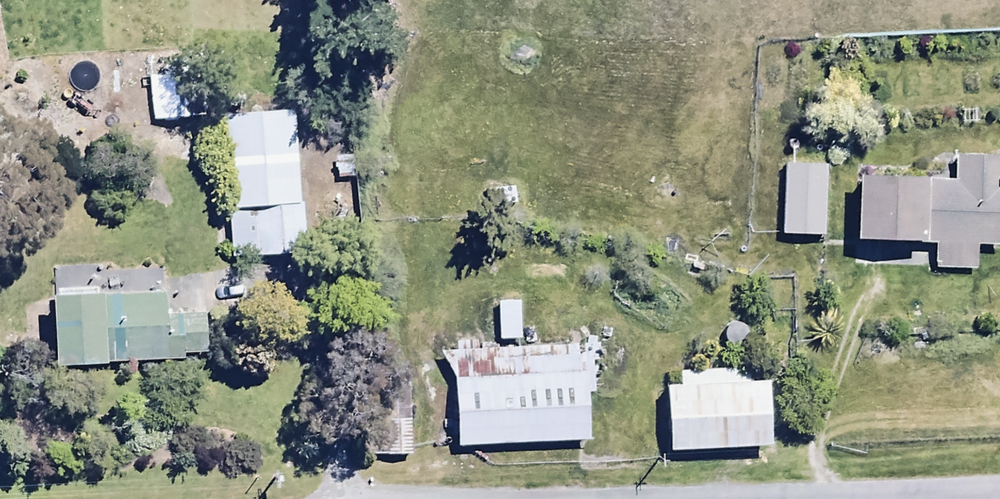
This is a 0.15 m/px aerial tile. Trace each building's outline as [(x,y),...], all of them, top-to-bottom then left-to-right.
[(203,117),(200,56),(149,58),(152,120),(203,117)] [(294,112),(223,116),(229,209),(226,209),(229,260),(309,255),(305,202),(300,203),(294,112)] [(854,173),(853,239),(933,240),(932,271),(976,272),(976,246),(999,246),(999,187),(996,187),(996,173),(999,173),(999,156),(955,155),(955,179),(925,179),(925,174),(854,173)] [(826,166),(783,165),(781,233),(823,235),(826,166)] [(52,290),(52,361),(182,360),(182,357),(203,357),(203,314),(164,315),(164,293),(99,294),(99,290),(52,290)] [(518,300),(497,301),(498,342),(519,341),(518,300)] [(452,377),(458,447),(586,442),(585,394),(597,394),(595,344),(475,349),(474,341),(452,342),(453,351),(440,351),(452,377)] [(666,385),(668,450),(769,446),(767,378),(748,379),(748,368),(680,371),(680,385),(666,385)] [(408,375),(368,376),(372,457),(412,455),(408,375)]
